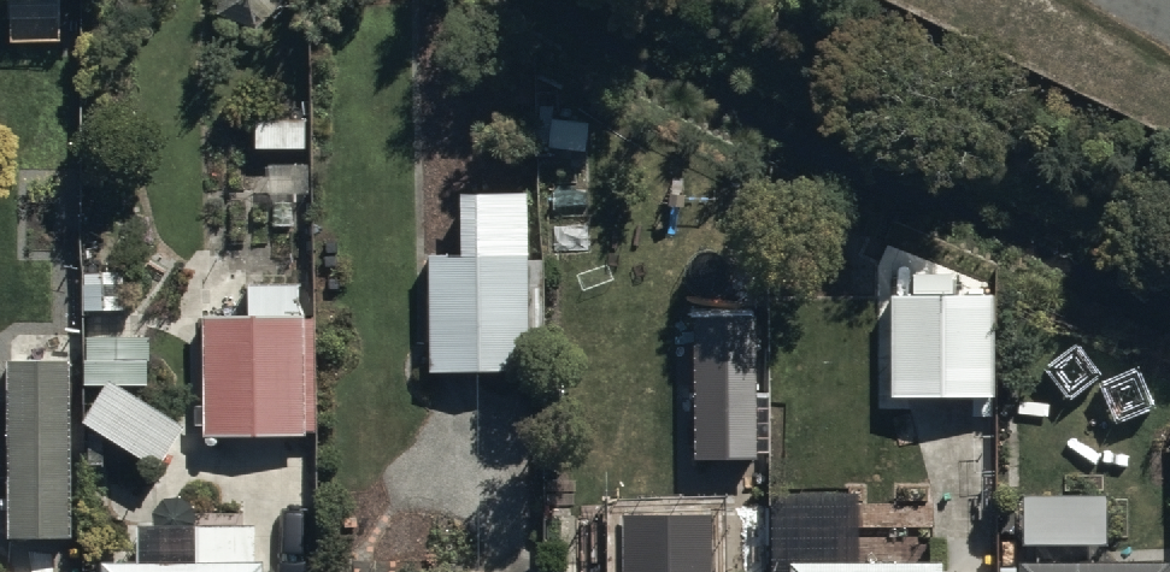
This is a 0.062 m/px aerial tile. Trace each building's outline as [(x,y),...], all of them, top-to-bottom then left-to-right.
[(527,245),(427,246),(428,361),(527,360),(527,245)] [(248,275),(248,306),(204,307),(208,427),(309,424),(305,304),(301,304),(300,274),(248,275)] [(992,292),(894,294),(896,401),(995,398),(992,292)] [(694,326),(693,454),(753,455),(754,326),(694,326)] [(88,339),(87,386),(149,386),(150,340),(88,339)] [(7,349),(7,528),(68,527),(68,349),(7,349)] [(91,424),(162,468),(186,430),(114,386),(91,424)] [(1027,497),(1027,544),(1114,544),(1114,496),(1027,497)] [(104,571),(263,571),(263,548),(104,548),(104,571)] [(789,549),(789,571),(943,571),(943,549),(789,549)] [(0,561),(0,571),(37,571),(36,560),(0,561)] [(1018,562),(1018,571),(1169,571),(1169,561),(1018,562)] [(562,563),(562,571),(711,571),(711,564),(562,563)]
